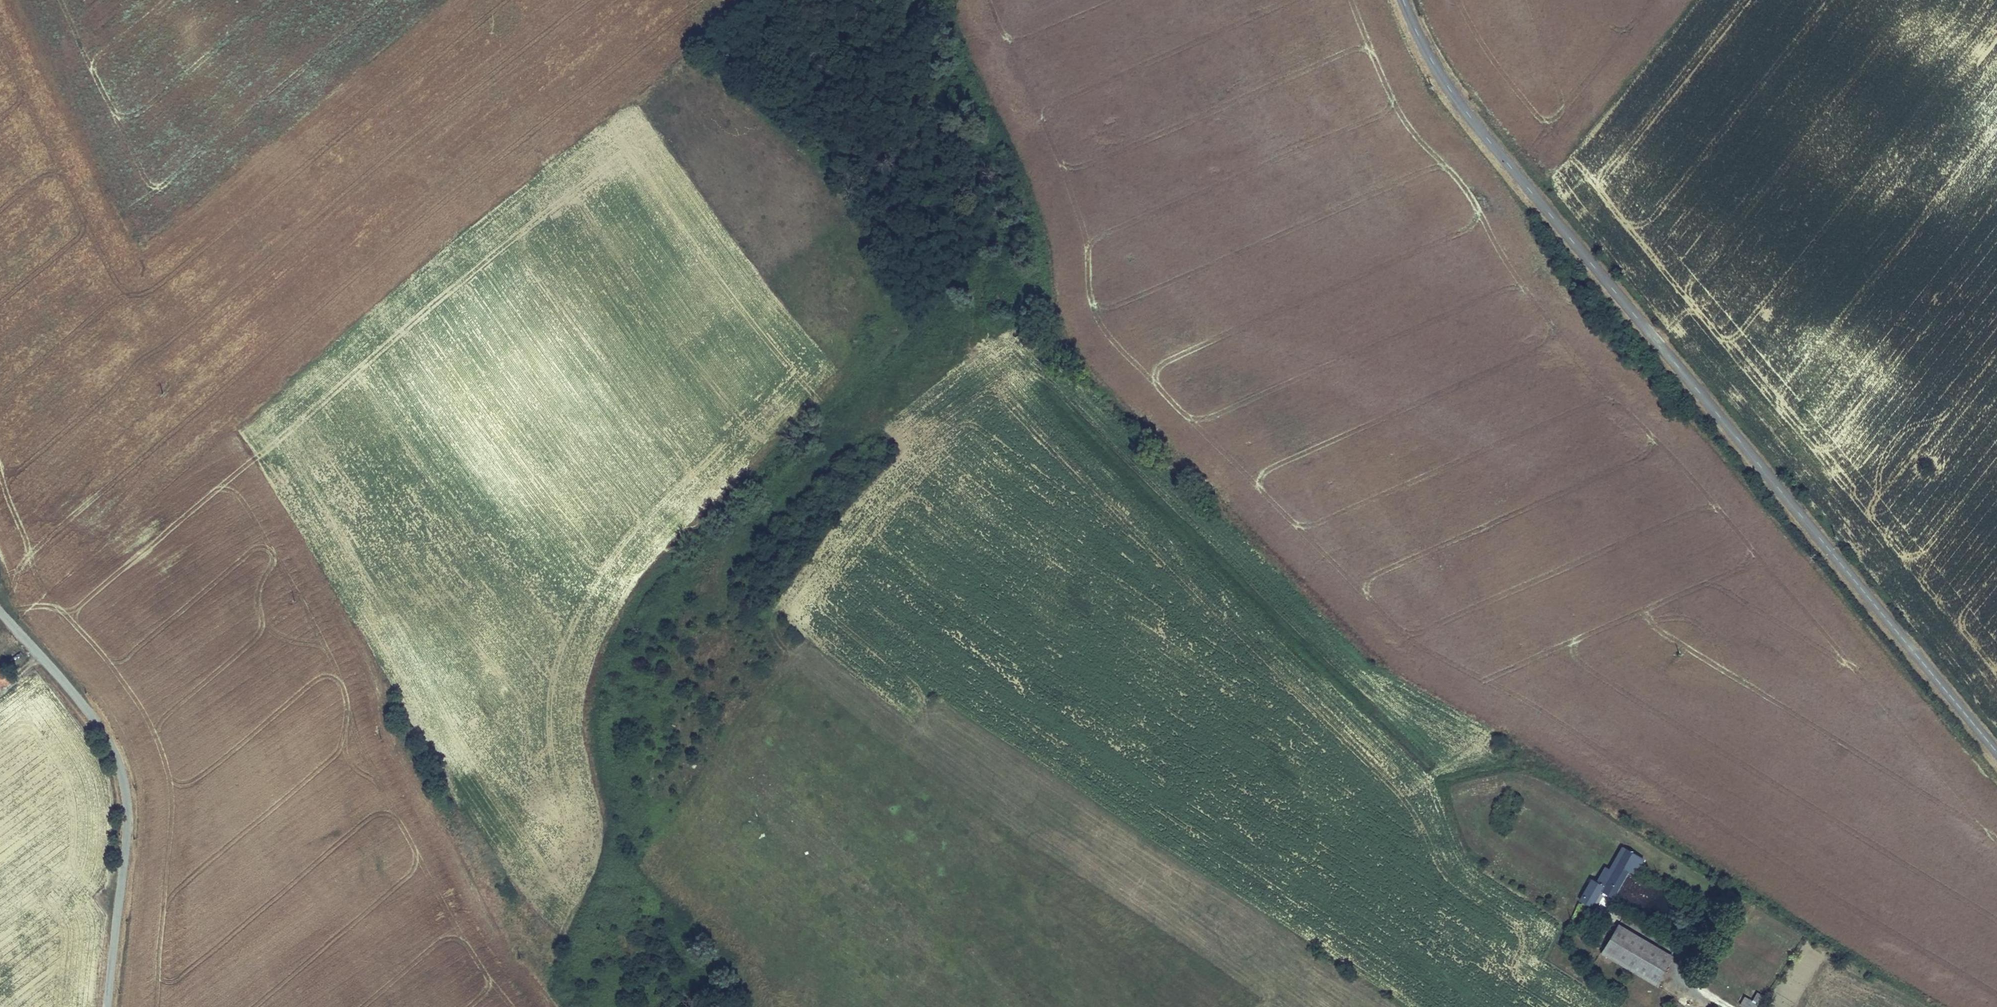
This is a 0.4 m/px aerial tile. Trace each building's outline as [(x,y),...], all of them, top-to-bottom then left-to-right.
[(1611,891),(1634,847),(1630,844),(1611,875),(1607,873),(1602,880),(1596,876),(1583,898),(1595,905),(1606,887),(1611,891)] [(1651,857),(1634,847),(1611,891),(1623,898),(1639,869),(1642,871),(1644,868),(1651,857)] [(1636,952),(1648,935),(1626,922),(1614,939),(1636,952)] [(1679,955),(1648,935),(1636,952),(1614,939),(1606,951),(1661,983),(1679,955)] [(1742,1006),(1759,1006),(1760,1005),(1745,996),(1740,1006),(1742,1006)]
